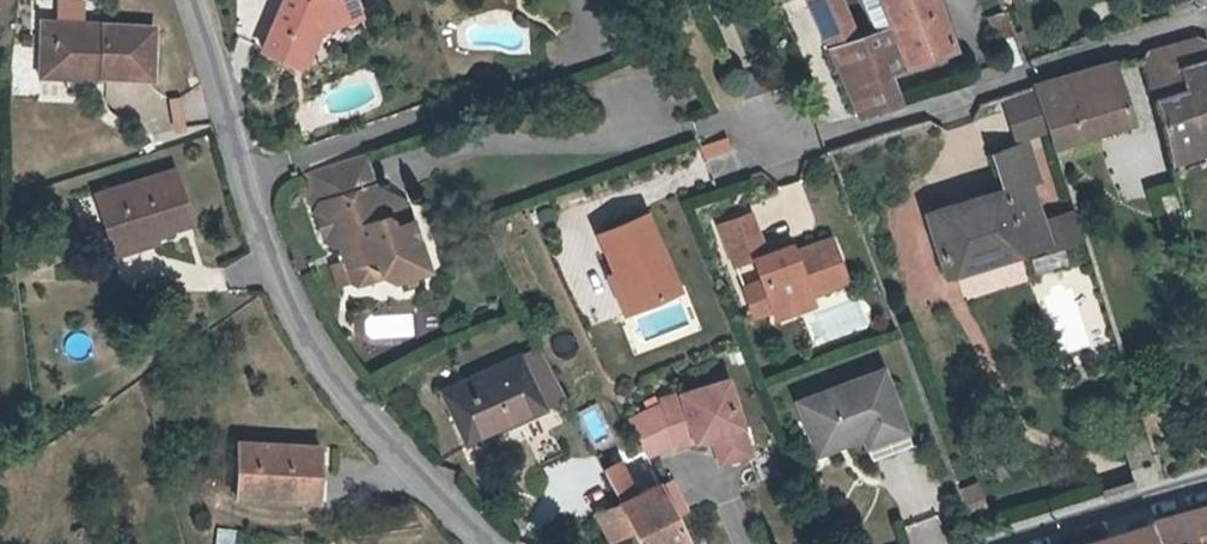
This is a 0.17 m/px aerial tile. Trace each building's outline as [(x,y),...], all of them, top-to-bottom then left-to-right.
[(263,50),(298,65),(304,51),(312,48),(318,32),(355,17),(349,0),(283,0),(263,50)] [(826,45),(853,34),(838,0),(806,0),(826,45)] [(906,65),(952,46),(936,0),(881,0),(883,5),(889,20),(906,65)] [(889,20),(883,5),(864,12),(871,28),(889,20)] [(996,14),(989,18),(998,38),(1013,33),(1002,6),(995,11),(996,14)] [(889,20),(871,28),(853,34),(826,45),(857,114),(902,101),(889,71),(906,65),(889,20)] [(55,63),(58,22),(45,21),(42,74),(103,78),(103,73),(103,66),(55,63)] [(103,66),(103,73),(152,76),(155,27),(58,22),(55,63),(103,66)] [(1143,51),(1153,95),(1155,94),(1182,86),(1176,66),(1206,57),(1206,40),(1196,35),(1143,51)] [(1114,60),(1036,84),(1038,92),(1051,131),(1055,144),(1131,120),(1114,60)] [(1206,131),(1206,78),(1182,86),(1155,94),(1167,140),(1168,143),(1206,131)] [(1038,92),(1012,101),(1024,139),(1051,131),(1038,92)] [(1181,152),(1206,144),(1206,131),(1168,143),(1171,155),(1181,152)] [(732,145),(726,134),(699,143),(704,155),(732,145)] [(1028,142),(992,154),(1003,188),(928,211),(945,269),(969,261),(968,258),(998,249),(996,244),(1018,237),(1022,250),(1047,243),(1044,234),(1039,220),(1027,182),(1039,179),(1028,142)] [(371,146),(322,164),(330,196),(328,197),(322,207),(330,235),(340,240),(345,239),(351,262),(380,254),(384,270),(397,278),(432,268),(411,196),(383,187),(371,146)] [(1181,152),(1171,155),(1175,169),(1185,167),(1181,152)] [(322,164),(311,169),(322,207),(328,197),(330,196),(322,164)] [(153,227),(155,233),(192,221),(176,170),(97,193),(111,240),(153,227)] [(1076,208),(1039,220),(1044,234),(1068,227),(1073,242),(1085,238),(1076,208)] [(772,310),(811,296),(846,283),(830,240),(793,253),(791,246),(766,255),(751,215),(721,226),(736,267),(754,260),(762,281),(744,288),(755,317),(772,310)] [(617,275),(631,309),(675,290),(645,217),(597,236),(612,277),(617,275)] [(158,241),(155,233),(153,227),(111,240),(115,253),(158,241)] [(1068,227),(1044,234),(1047,243),(1049,250),(1073,242),(1068,227)] [(617,275),(612,277),(607,279),(619,313),(631,309),(617,275)] [(815,306),(811,296),(772,310),(775,320),(815,306)] [(564,392),(538,343),(521,351),(544,401),(564,392)] [(466,440),(545,404),(544,401),(521,351),(519,348),(440,386),(466,440)] [(866,437),(868,443),(906,429),(883,367),(797,398),(813,439),(861,423),(866,437)] [(662,400),(629,417),(647,453),(673,439),(673,445),(711,434),(718,459),(748,450),(726,377),(660,396),(662,400)] [(861,423),(813,439),(817,453),(866,437),(861,423)] [(906,429),(868,443),(874,458),(912,444),(906,429)] [(306,475),(312,475),(312,447),(235,445),(235,499),(306,500),(306,475)] [(637,486),(622,455),(598,467),(616,503),(588,517),(600,540),(621,530),(628,543),(677,543),(646,482),(637,486)] [(986,507),(977,484),(958,490),(967,514),(986,507)] [(1149,543),(1206,543),(1206,501),(1146,518),(1149,543)] [(1146,518),(1114,529),(1118,543),(1149,543),(1146,518)] [(213,543),(237,543),(239,528),(215,526),(213,543)] [(1114,529),(1065,543),(1118,543),(1114,529)]
